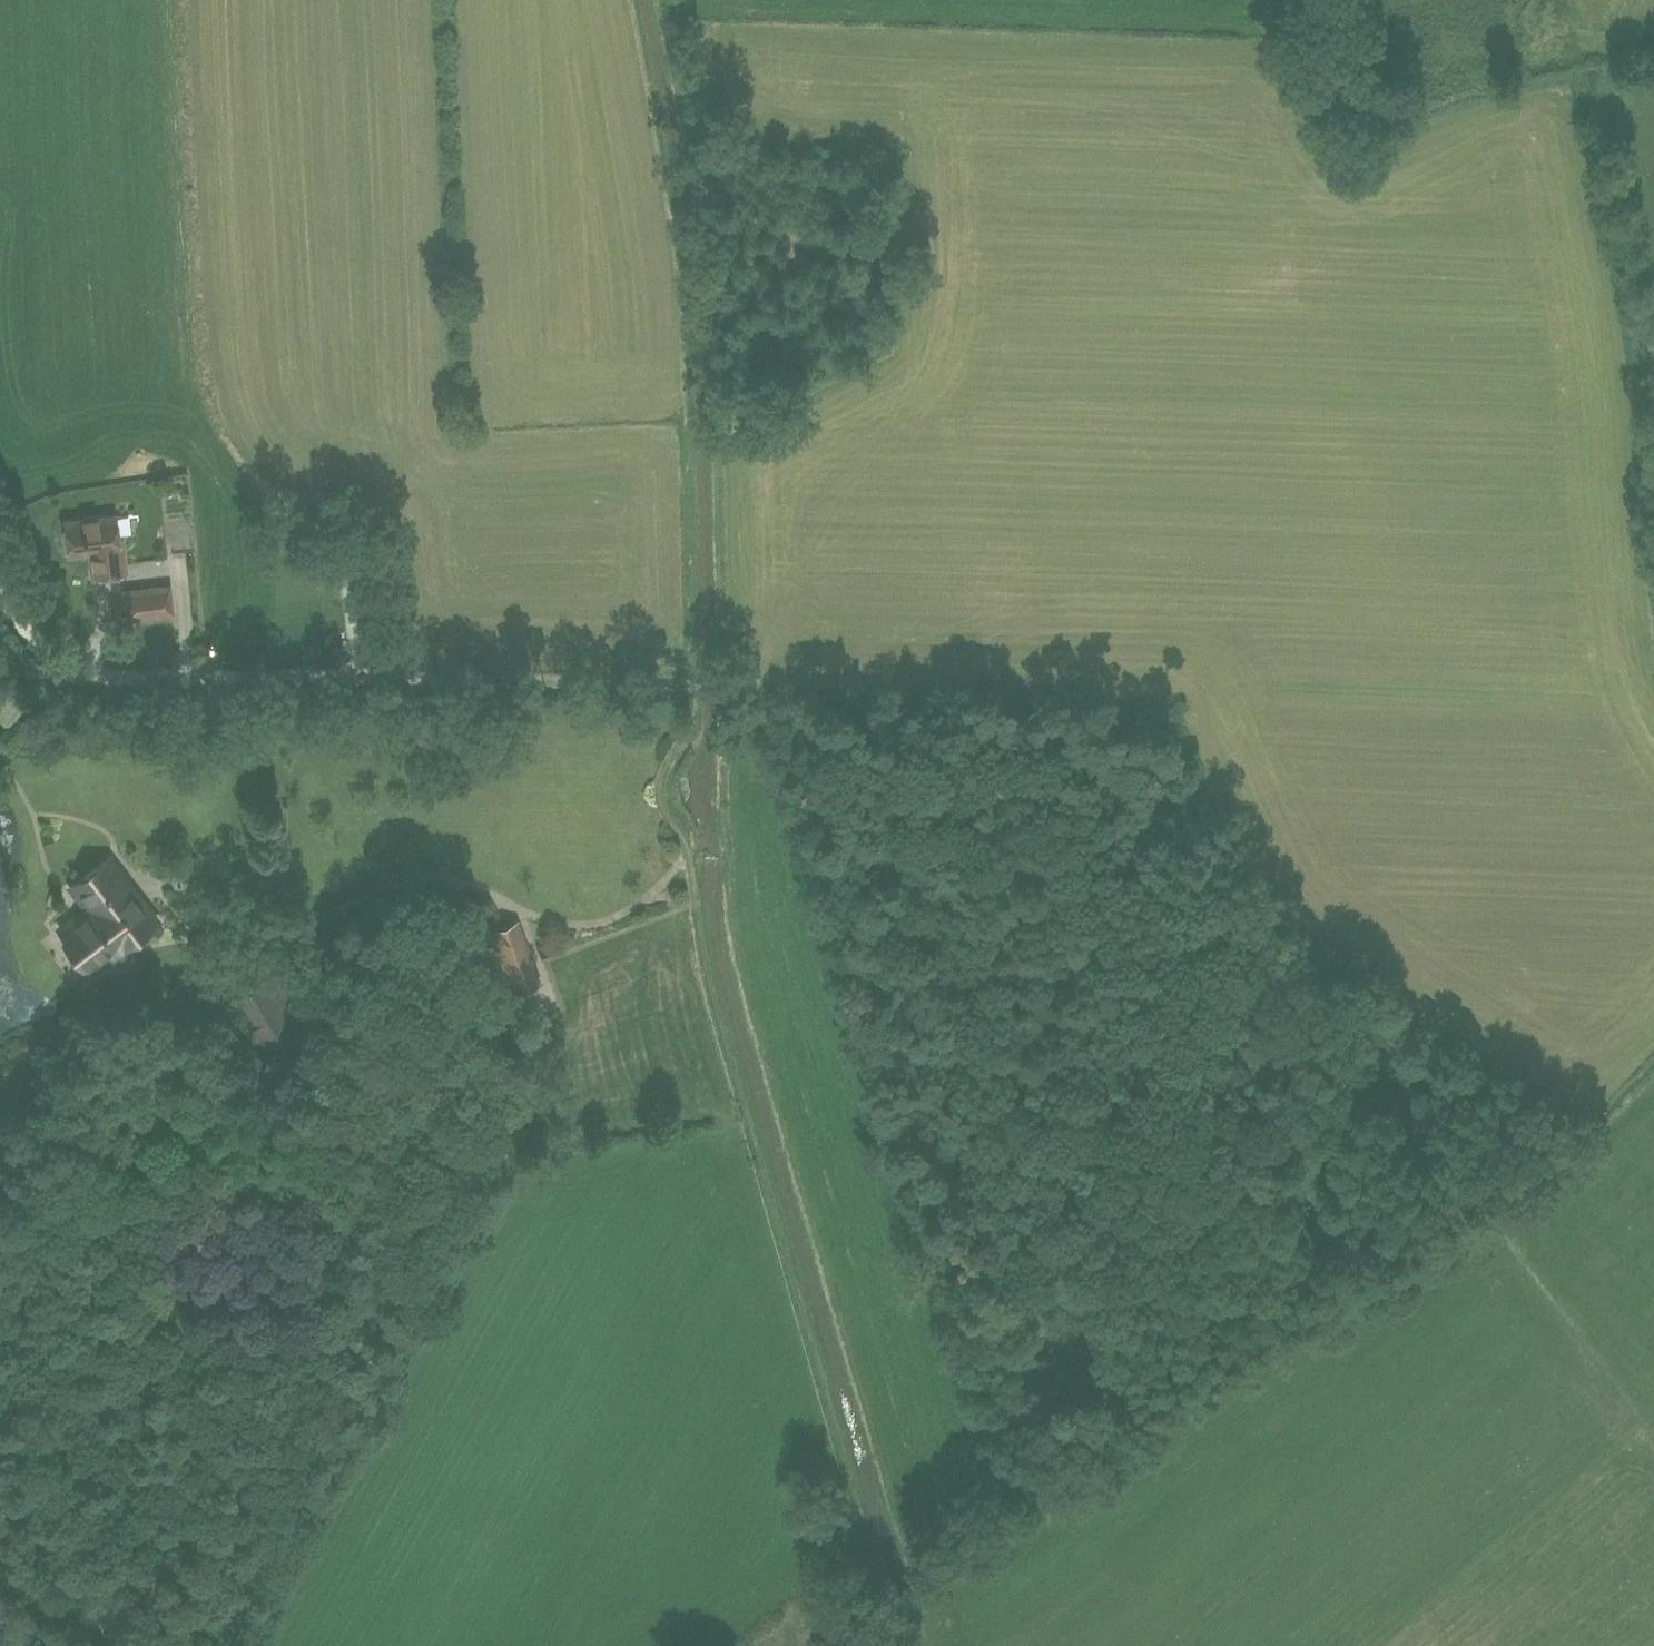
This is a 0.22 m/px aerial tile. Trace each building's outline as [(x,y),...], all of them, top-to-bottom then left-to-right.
[(121,536),(118,537),(115,516),(64,522),(68,554),(90,551),(93,576),(125,572),(121,536)] [(122,518),(124,535),(136,534),(133,516),(122,518)] [(173,613),(170,587),(124,592),(128,619),(173,613)] [(117,951),(157,921),(110,858),(70,887),(87,909),(78,917),(76,915),(59,928),(67,939),(66,940),(84,963),(85,962),(91,971),(111,956),(115,962),(122,957),(117,951)] [(490,931),(512,995),(541,985),(518,921),(490,931)] [(259,1048),(299,1024),(269,974),(229,999),(259,1048)]
